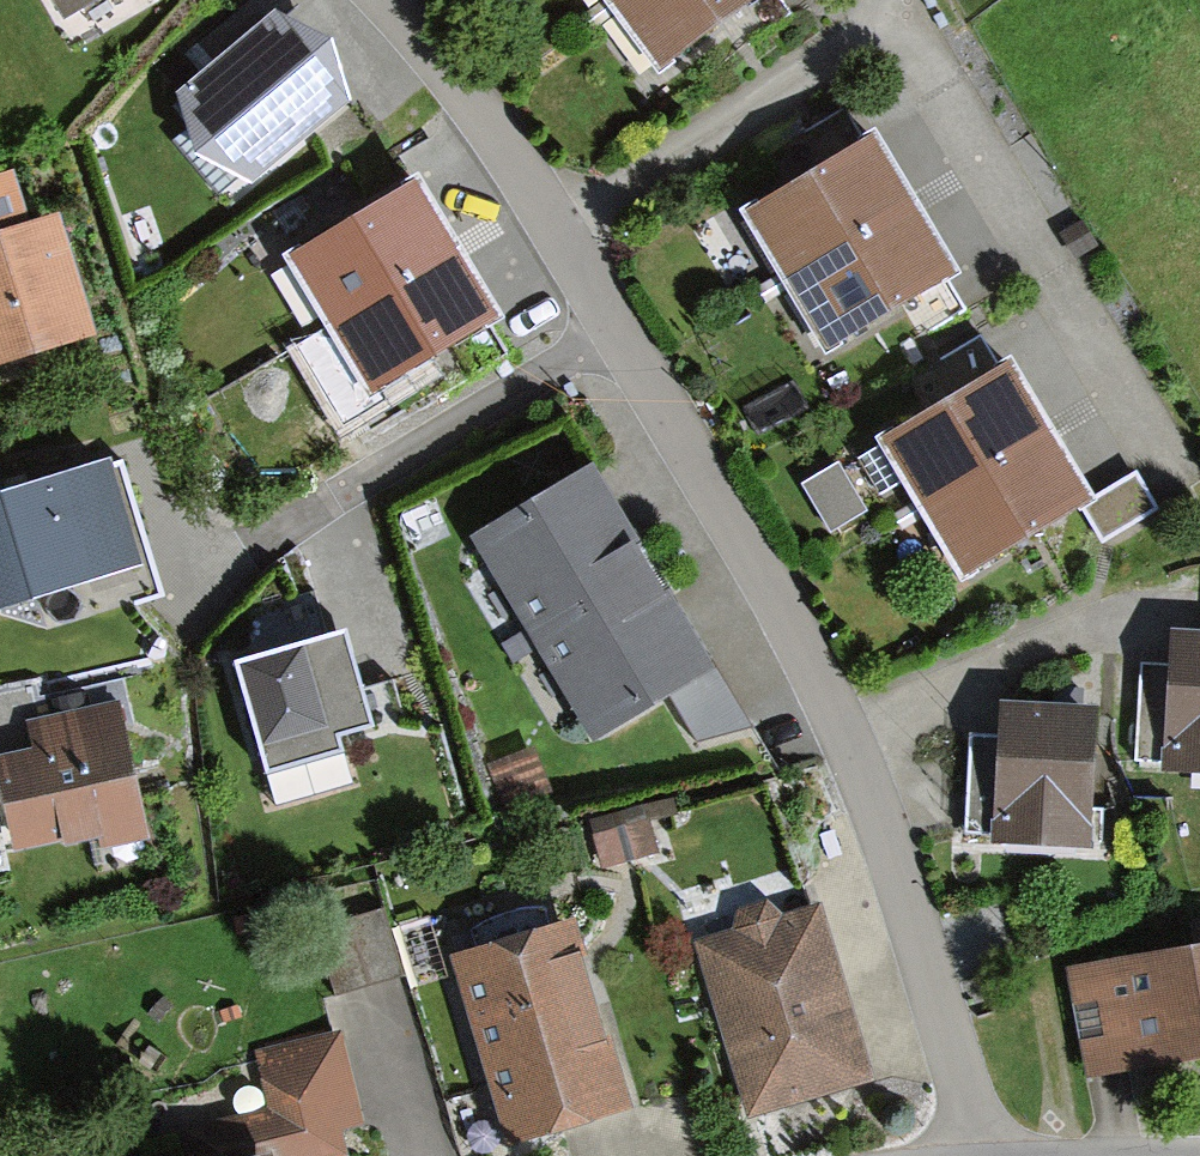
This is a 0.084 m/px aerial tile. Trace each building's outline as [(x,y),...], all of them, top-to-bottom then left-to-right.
[(74,20),(108,0),(62,0),(74,20)] [(662,85),(782,0),(601,0),(662,85)] [(333,123),(265,44),(171,124),(240,203),(333,123)] [(960,291),(877,145),(741,222),(824,368),(960,291)] [(0,186),(0,377),(94,351),(63,239),(33,247),(15,182),(0,186)] [(481,318),(407,194),(299,258),(373,382),(481,318)] [(1096,516),(1013,372),(880,448),(964,592),(1096,516)] [(841,458),(805,481),(837,529),(872,506),(841,458)] [(0,508),(0,620),(140,579),(110,476),(0,508)] [(706,689),(587,486),(479,549),(598,752),(706,689)] [(364,727),(341,635),(238,661),(265,772),(340,753),(335,734),(364,727)] [(1171,637),(1165,781),(1199,782),(1199,639),(1171,637)] [(1098,715),(1000,710),(993,853),(1092,857),(1098,715)] [(0,783),(0,861),(118,847),(103,726),(9,737),(14,781),(0,783)] [(390,904),(323,919),(339,989),(406,973),(390,904)] [(846,1115),(793,938),(689,969),(742,1146),(846,1115)] [(451,972),(505,1155),(521,1155),(615,1129),(560,941),(451,972)] [(1065,974),(1077,1098),(1199,1086),(1199,961),(1065,974)] [(175,1146),(177,1155),(324,1155),(323,1152),(351,1147),(332,1044),(244,1060),(258,1131),(175,1146)]
